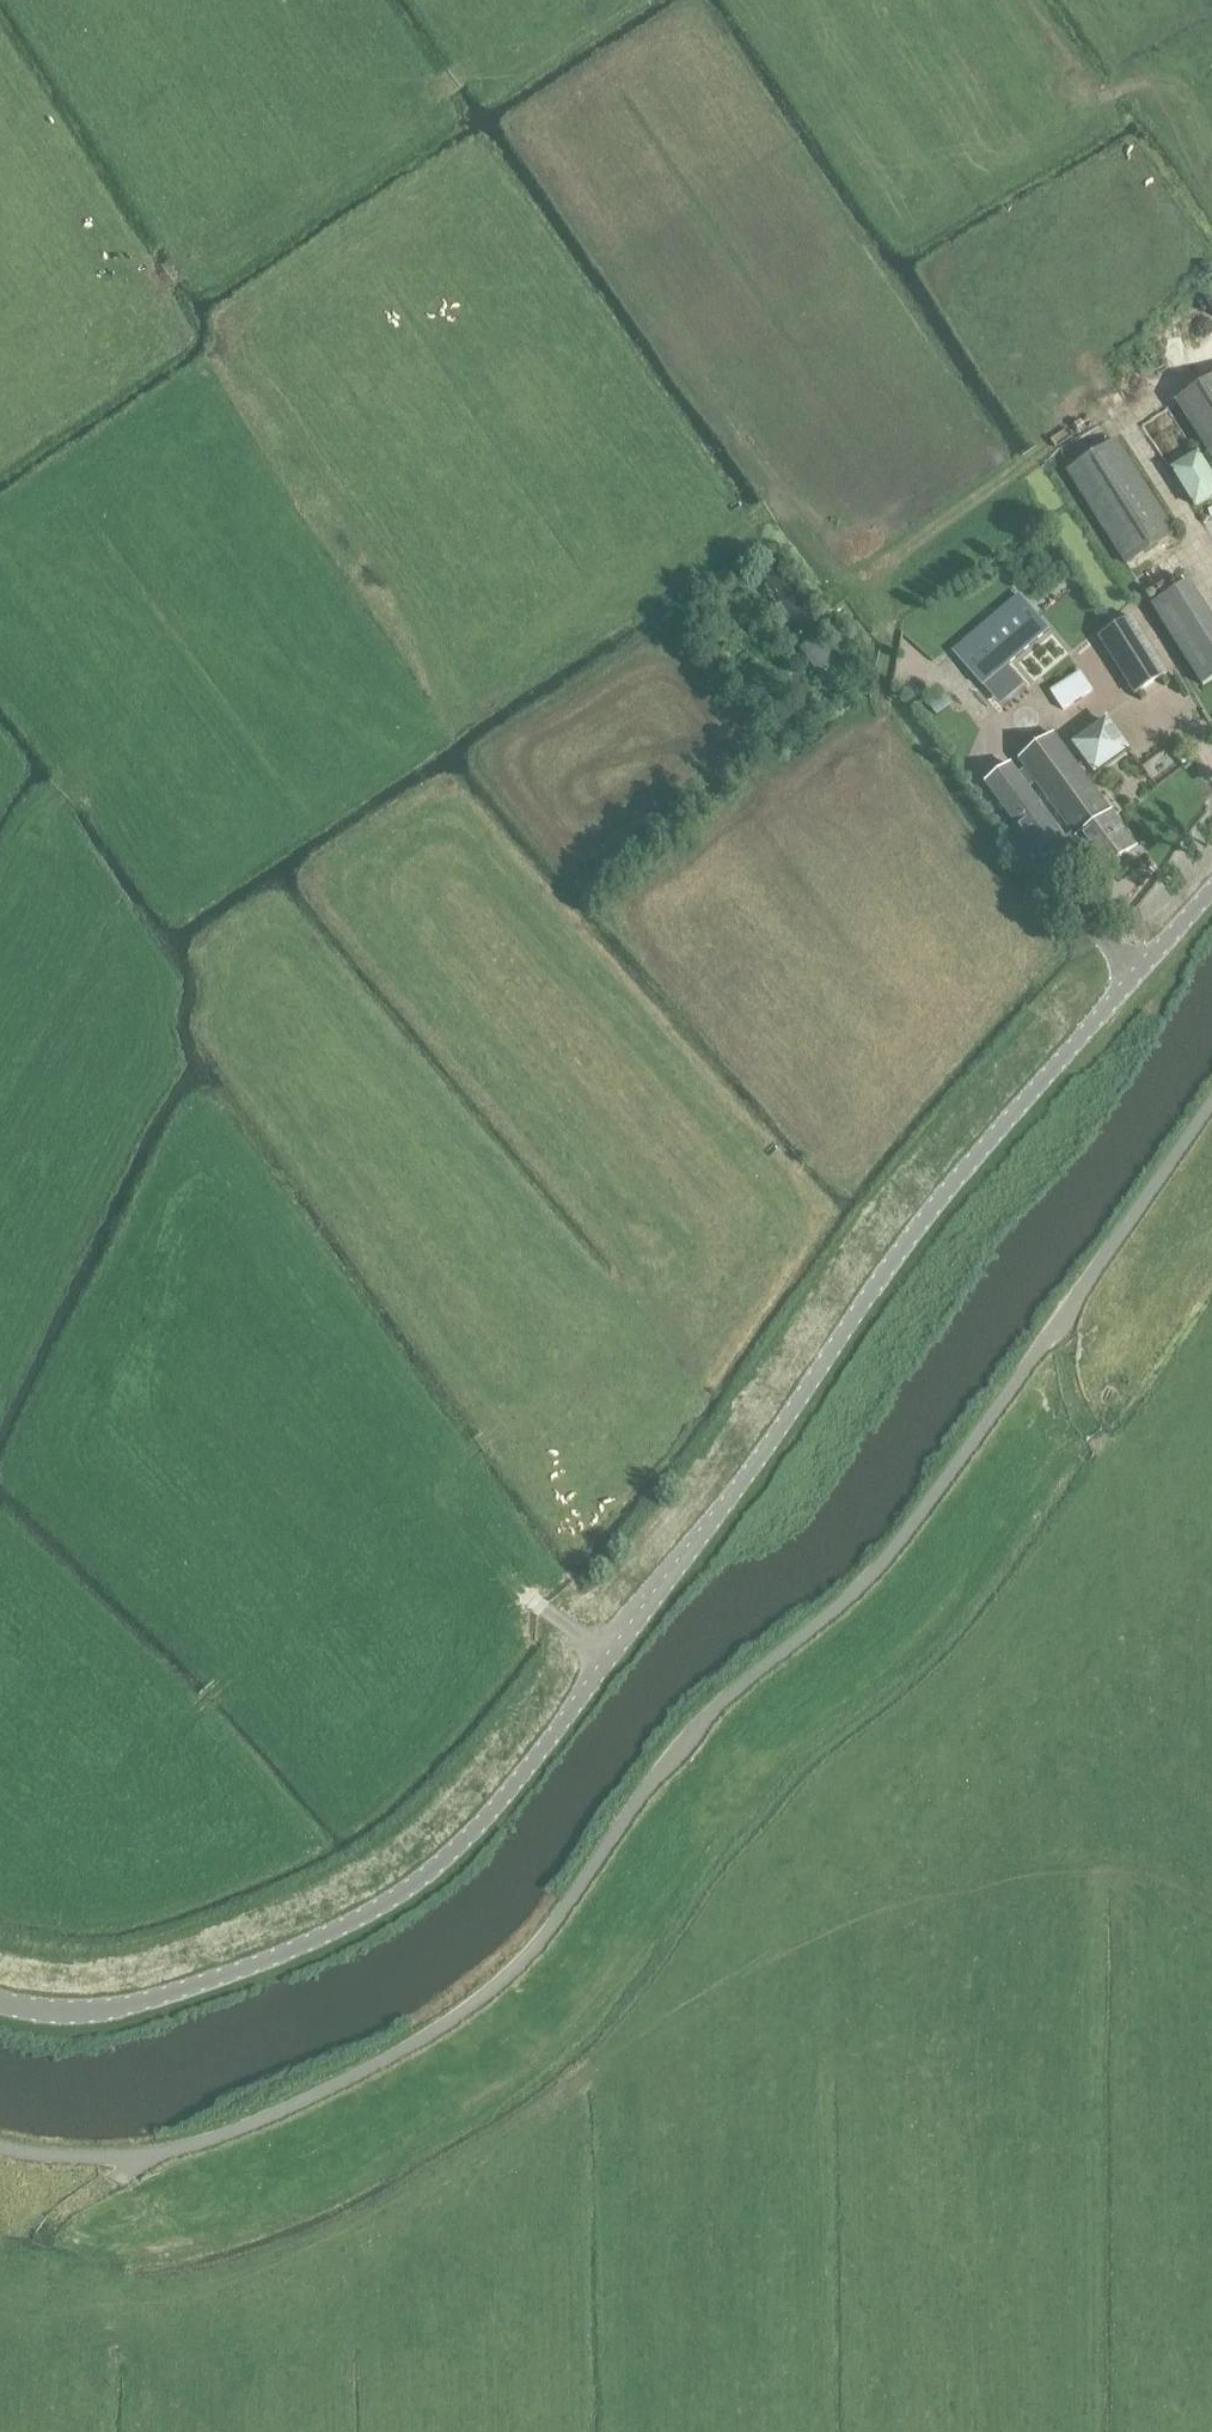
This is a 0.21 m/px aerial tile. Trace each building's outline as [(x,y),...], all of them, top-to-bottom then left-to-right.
[(1176,401),(1211,458),(1211,379),(1176,401)] [(1118,440),(1069,471),(1127,564),(1175,533),(1118,440)] [(1195,506),(1211,498),(1211,467),(1203,450),(1174,465),(1195,506)] [(782,570),(769,577),(805,631),(817,623),(782,570)] [(1211,679),(1211,609),(1194,578),(1153,602),(1202,685),(1211,679)] [(983,688),(1050,632),(1019,596),(953,652),(983,688)] [(1135,616),(1101,637),(1136,693),(1170,672),(1135,616)] [(821,634),(803,646),(825,679),(843,666),(821,634)] [(1051,693),(1064,712),(1093,692),(1081,673),(1051,693)] [(1097,772),(1132,748),(1110,716),(1076,740),(1097,772)] [(1072,835),(1066,839),(1078,855),(1085,850),(1102,873),(1136,847),(1054,734),(1017,761),(1024,770),(1072,835)] [(1012,765),(985,785),(1053,876),(1078,857),(1077,856),(1078,855),(1066,839),(1072,835),(1024,770),(1019,775),(1012,765)]
